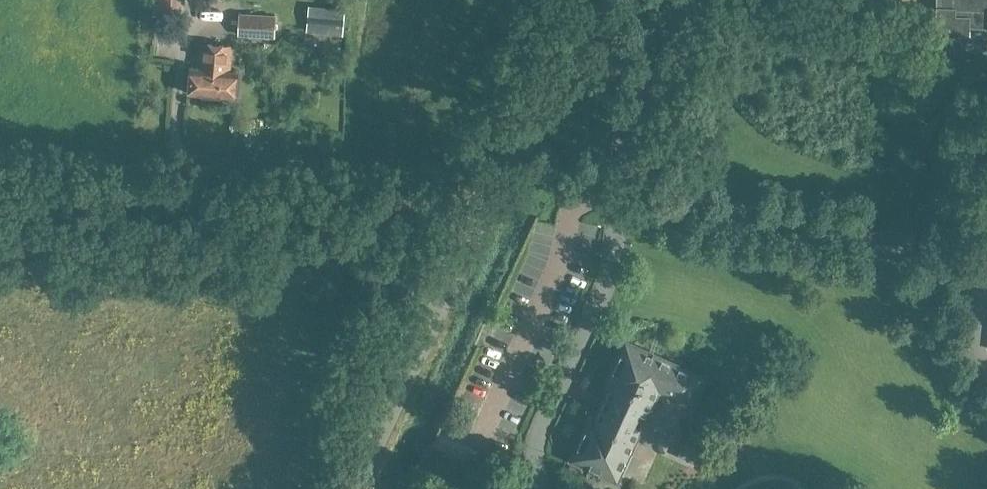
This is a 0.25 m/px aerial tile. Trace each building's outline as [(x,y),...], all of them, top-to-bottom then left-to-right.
[(153,14),(184,15),(184,0),(153,0),(153,14)] [(941,7),(936,6),(935,6),(935,27),(950,27),(950,35),(970,36),(970,28),(970,23),(986,23),(986,0),(941,0),(941,7)] [(310,6),(307,32),(342,35),(344,8),(310,6)] [(239,15),(238,35),(272,37),(272,15),(239,15)] [(190,70),(188,93),(234,97),(236,73),(228,73),(230,48),(202,45),(199,71),(190,70)] [(603,401),(642,420),(658,387),(694,404),(705,379),(626,342),(608,381),(612,383),(603,401)] [(642,420),(603,401),(594,420),(591,419),(572,458),(616,478),(642,420)] [(706,444),(688,436),(679,457),(697,464),(706,444)]
